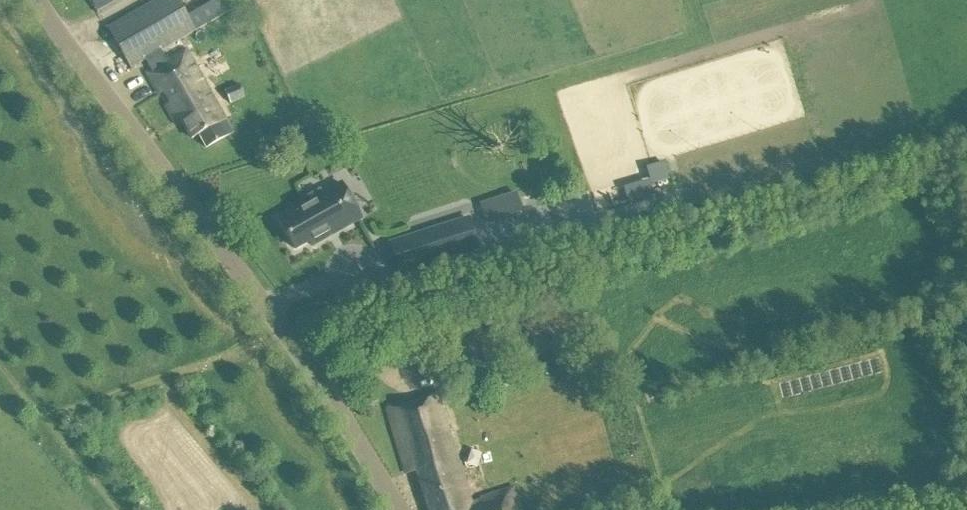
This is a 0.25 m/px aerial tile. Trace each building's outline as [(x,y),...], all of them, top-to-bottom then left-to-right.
[(97,10),(114,0),(91,0),(97,10)] [(107,29),(131,70),(145,61),(151,72),(146,74),(159,96),(167,91),(173,102),(165,107),(174,123),(180,119),(192,140),(199,136),(206,149),(232,134),(186,51),(167,62),(161,52),(195,32),(177,0),(156,0),(107,29)] [(239,85),(224,92),(230,105),(244,98),(239,85)] [(278,220),(295,250),(309,242),(312,247),(360,220),(341,185),(322,195),(323,197),(308,205),(307,204),(278,220)] [(468,220),(391,244),(401,275),(477,251),(468,220)] [(386,409),(406,475),(416,472),(428,509),(520,509),(514,488),(481,499),(482,501),(472,505),(436,394),(418,399),(420,409),(408,412),(405,403),(386,409)]
